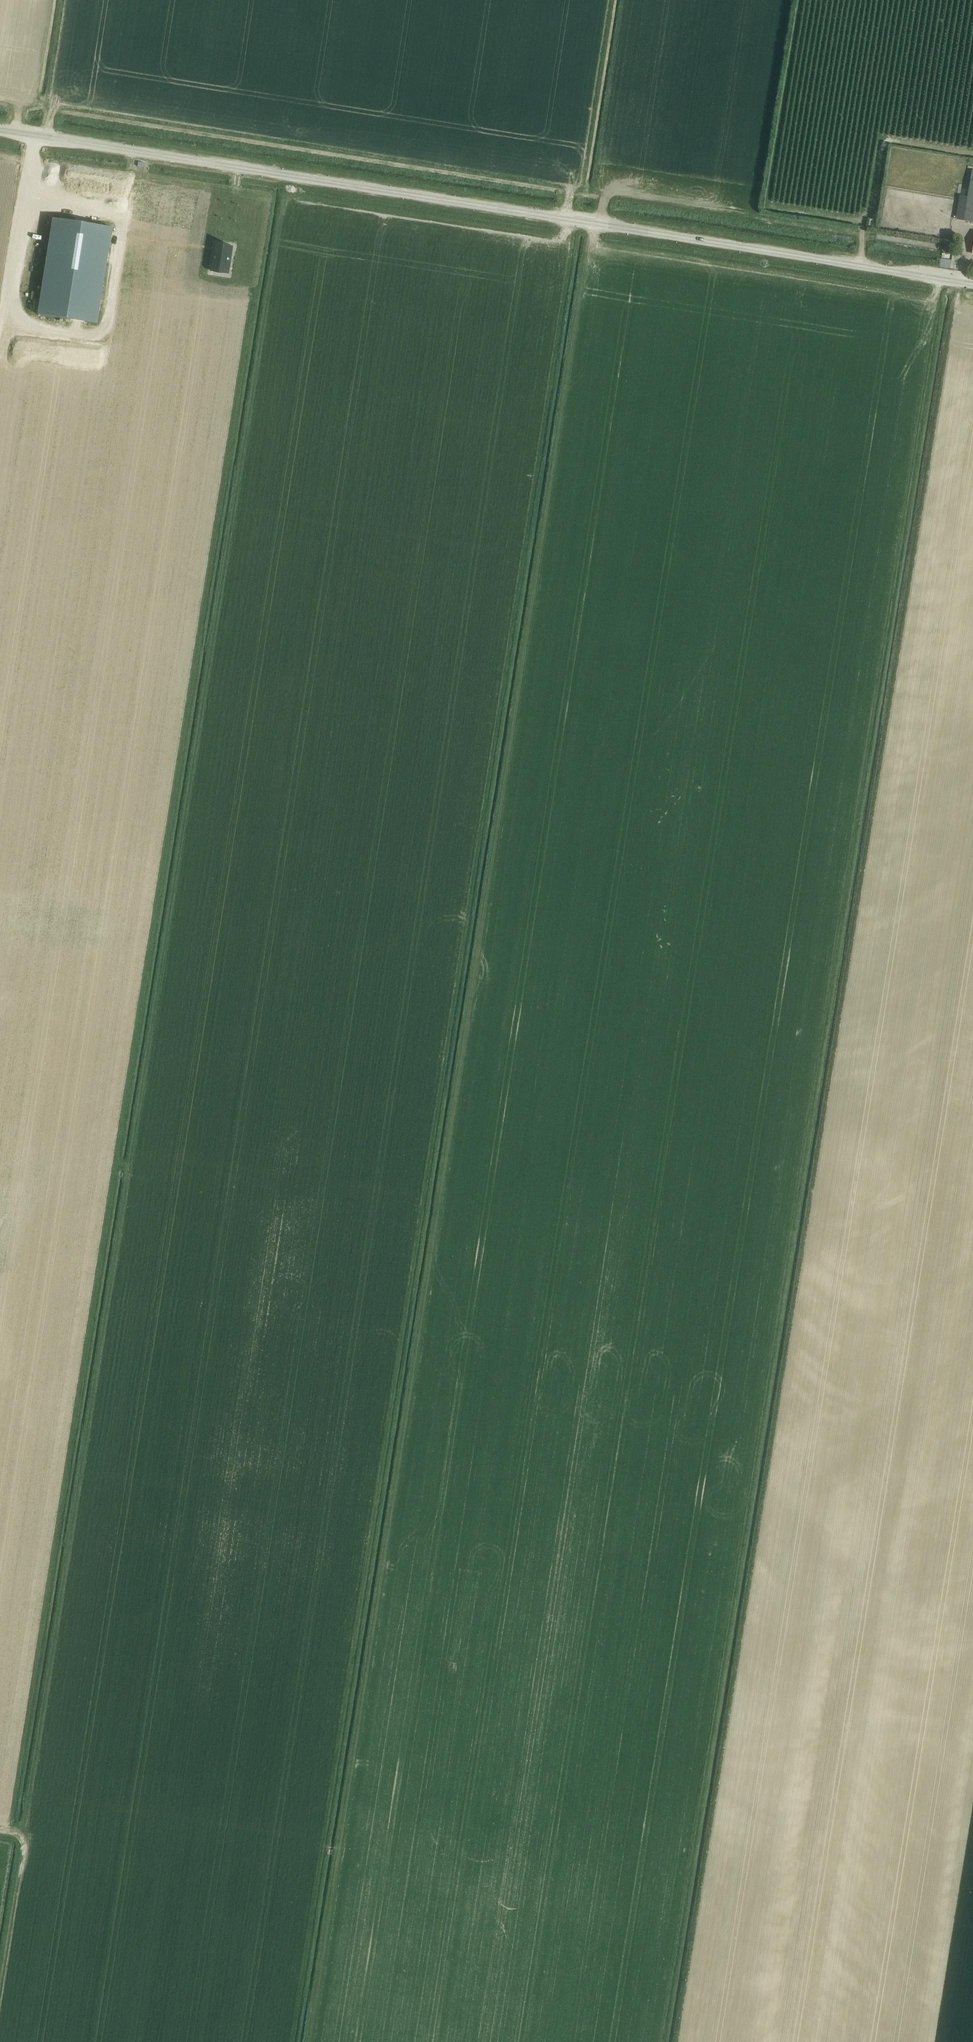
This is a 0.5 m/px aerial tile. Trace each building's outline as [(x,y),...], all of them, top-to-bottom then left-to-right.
[(972,171),(968,198),(962,197),(958,220),(972,222),(972,171)] [(53,219),(38,315),(98,324),(113,229),(53,219)] [(215,244),(211,271),(229,273),(233,247),(215,244)]
